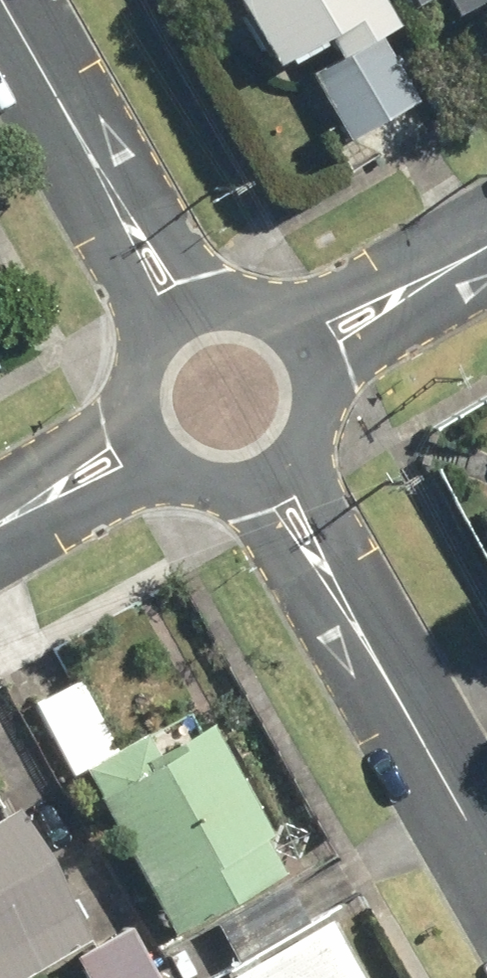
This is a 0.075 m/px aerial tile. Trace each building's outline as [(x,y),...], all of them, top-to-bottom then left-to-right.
[(264,68),(372,9),(367,0),(227,0),(264,68)] [(87,676),(31,706),(72,780),(78,777),(164,937),(277,877),(258,842),(268,836),(207,724),(150,754),(140,737),(124,746),(87,676)] [(86,938),(9,806),(0,811),(0,977),(17,977),(86,938)] [(286,882),(213,922),(232,957),(305,918),(286,882)] [(221,977),(354,977),(320,920),(221,977)] [(73,955),(86,977),(156,977),(127,925),(73,955)]
